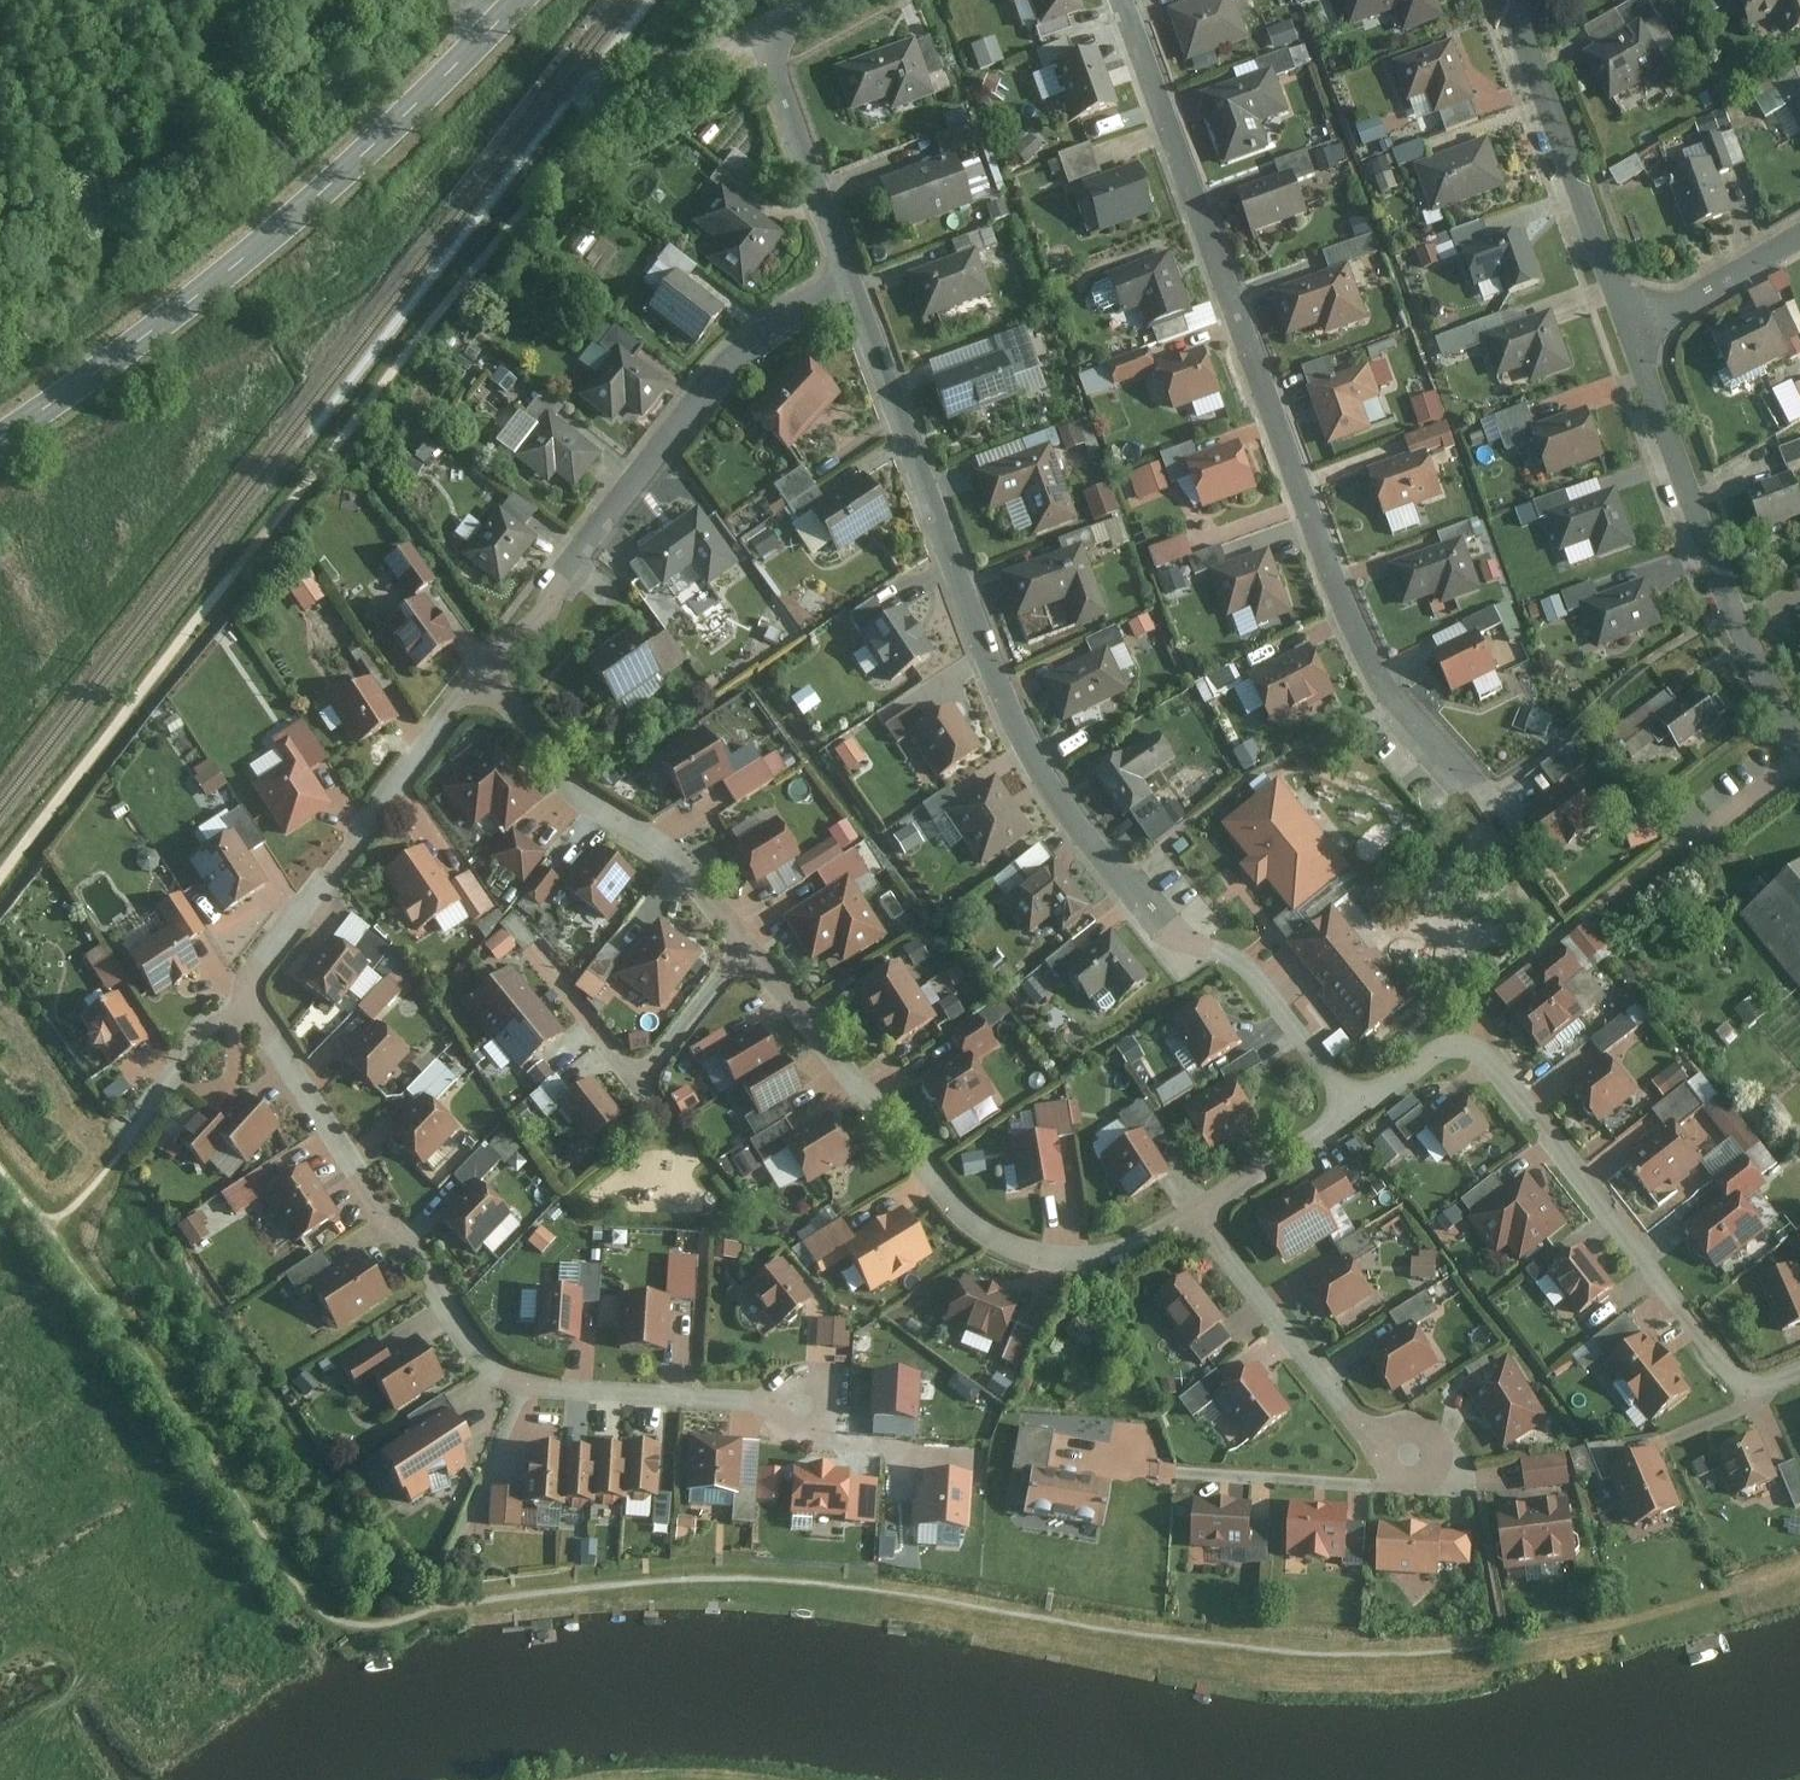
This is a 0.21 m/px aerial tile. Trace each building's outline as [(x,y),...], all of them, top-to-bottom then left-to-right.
[(1054,33),(1094,20),(1087,0),(1043,0),(1054,33)] [(1254,44),(1240,0),(1206,0),(1175,10),(1193,64),(1254,44)] [(1358,31),(1402,14),(1411,36),(1451,21),(1443,0),(1346,0),(1358,31)] [(1745,1),(1756,30),(1796,16),(1799,27),(1799,0),(1747,0),(1745,1)] [(1275,48),(1298,41),(1292,20),(1269,27),(1275,48)] [(1644,22),(1588,57),(1618,104),(1674,70),(1644,22)] [(972,44),(981,69),(1004,60),(995,36),(972,44)] [(894,103),(897,117),(940,101),(919,38),(837,69),(857,114),(894,103)] [(1462,46),(1402,65),(1417,110),(1477,91),(1462,46)] [(1065,62),(1083,121),(1124,108),(1105,49),(1065,62)] [(1279,72),(1208,97),(1233,166),(1277,150),(1268,126),(1295,116),(1279,72)] [(1381,117),(1356,126),(1363,147),(1388,139),(1381,117)] [(941,154),(971,143),(964,124),(934,136),(941,154)] [(1376,177),(1430,156),(1424,140),(1370,161),(1376,177)] [(1321,151),(1327,168),(1349,161),(1343,144),(1321,151)] [(1496,145),(1427,171),(1445,218),(1514,192),(1496,145)] [(1616,187),(1648,176),(1640,155),(1609,167),(1616,187)] [(956,160),(883,185),(905,239),(981,214),(956,160)] [(1088,183),(1104,235),(1165,216),(1149,165),(1088,183)] [(1717,168),(1666,186),(1685,238),(1735,220),(1717,168)] [(1301,174),(1241,193),(1254,236),(1314,218),(1301,174)] [(718,263),(760,295),(801,240),(725,183),(693,224),(728,250),(718,263)] [(1373,220),(1350,225),(1353,238),(1376,233),(1373,220)] [(1531,237),(1474,256),(1486,289),(1511,281),(1517,299),(1548,289),(1531,237)] [(1422,267),(1442,262),(1438,244),(1417,248),(1422,267)] [(1150,311),(1155,328),(1201,315),(1183,254),(1112,275),(1125,318),(1150,311)] [(982,255),(912,279),(931,328),(998,298),(982,255)] [(1356,272),(1283,296),(1296,335),(1334,323),(1339,337),(1374,326),(1367,303),(1356,272)] [(649,310),(700,351),(728,315),(676,275),(649,310)] [(1741,385),(1799,355),(1799,337),(1786,308),(1720,341),(1741,385)] [(1559,317),(1488,341),(1502,381),(1533,370),(1539,388),(1578,375),(1559,317)] [(652,420),(674,391),(639,364),(650,350),(616,323),(585,363),(600,375),(583,398),(621,428),(637,409),(652,420)] [(1169,376),(1184,414),(1233,395),(1214,347),(1166,366),(1159,349),(1112,368),(1123,394),(1169,376)] [(1002,360),(935,384),(953,428),(1025,402),(1002,360)] [(505,363),(491,376),(509,395),(523,381),(505,363)] [(816,365),(759,420),(795,457),(851,402),(816,365)] [(1377,368),(1316,387),(1334,446),(1378,432),(1372,413),(1389,407),(1377,368)] [(1782,408),(1799,406),(1799,388),(1799,383),(1779,387),(1782,408)] [(1424,424),(1448,416),(1439,390),(1416,398),(1424,424)] [(587,491),(612,457),(553,413),(546,421),(529,408),(503,442),(558,483),(564,474),(587,491)] [(1597,411),(1538,433),(1556,480),(1614,458),(1597,411)] [(1072,467),(1102,457),(1089,419),(1058,429),(1072,467)] [(1195,458),(1211,512),(1262,497),(1246,443),(1195,458)] [(1793,472),(1799,469),(1799,450),(1787,455),(1793,472)] [(1055,451),(983,479),(994,518),(1032,504),(1042,539),(1086,522),(1055,451)] [(1436,453),(1376,473),(1391,518),(1451,498),(1436,453)] [(1163,461),(1131,472),(1140,501),(1172,490),(1163,461)] [(817,516),(846,558),(899,522),(870,479),(817,516)] [(1771,533),(1799,523),(1799,479),(1757,495),(1771,533)] [(1097,521),(1121,511),(1108,482),(1085,492),(1097,521)] [(1574,489),(1542,501),(1548,518),(1554,516),(1581,506),(1574,489)] [(1581,506),(1554,516),(1568,555),(1600,544),(1606,560),(1645,545),(1625,490),(1581,506)] [(509,591),(546,544),(506,511),(467,560),(509,591)] [(707,511),(645,554),(670,594),(701,575),(716,589),(747,567),(707,511)] [(751,539),(760,557),(779,546),(770,529),(751,539)] [(1472,544),(1397,569),(1410,608),(1447,596),(1450,606),(1488,594),(1482,576),(1472,544)] [(409,547),(387,563),(414,600),(436,584),(409,547)] [(1090,550),(1009,577),(1024,620),(1075,605),(1082,633),(1114,618),(1090,550)] [(1264,631),(1300,617),(1294,601),(1295,601),(1278,553),(1217,575),(1234,623),(1257,614),(1264,631)] [(303,611),(327,596),(312,571),(287,586),(303,611)] [(1592,609),(1590,604),(1606,598),(1601,582),(1569,594),(1577,614),(1592,609)] [(1606,598),(1590,604),(1592,609),(1606,650),(1670,628),(1655,582),(1606,598)] [(422,674),(465,642),(432,597),(389,629),(422,674)] [(860,638),(889,683),(934,655),(905,610),(860,638)] [(1138,639),(1158,631),(1151,613),(1130,622),(1138,639)] [(636,633),(591,662),(635,717),(672,689),(693,664),(673,635),(650,651),(636,633)] [(1483,633),(1440,659),(1463,697),(1506,672),(1483,633)] [(1321,650),(1256,679),(1281,733),(1348,699),(1321,650)] [(1110,653),(1045,678),(1067,724),(1134,692),(1110,653)] [(1236,663),(1198,682),(1209,703),(1246,684),(1236,663)] [(362,752),(406,724),(376,678),(333,706),(362,752)] [(804,714),(821,704),(810,687),(794,697),(804,714)] [(1663,726),(1683,754),(1728,723),(1709,695),(1684,712),(1663,726)] [(1663,726),(1684,712),(1673,696),(1619,733),(1630,749),(1663,726)] [(1529,705),(1522,730),(1548,737),(1555,712),(1529,705)] [(960,707),(918,740),(949,786),(992,751),(960,707)] [(294,841),(340,810),(314,774),(331,760),(308,728),(280,744),(293,770),(262,790),(294,841)] [(1168,735),(1096,775),(1154,852),(1189,837),(1155,786),(1186,761),(1168,735)] [(853,738),(836,748),(849,769),(866,759),(853,738)] [(714,741),(673,766),(691,808),(730,790),(741,810),(795,773),(782,755),(768,760),(758,747),(737,756),(714,741)] [(1585,743),(1548,769),(1563,791),(1600,765),(1585,743)] [(500,749),(452,788),(475,832),(500,821),(509,835),(552,805),(500,749)] [(191,769),(205,797),(228,786),(214,758),(191,769)] [(950,811),(988,867),(1041,834),(1003,777),(950,811)] [(1531,816),(1562,860),(1609,827),(1578,783),(1531,816)] [(1350,870),(1278,784),(1224,830),(1252,863),(1244,869),(1261,889),(1268,883),(1295,915),(1350,870)] [(229,919),(278,888),(256,858),(269,845),(248,811),(228,824),(238,840),(197,863),(229,919)] [(1622,825),(1634,849),(1658,838),(1646,814),(1622,825)] [(788,820),(740,843),(762,886),(801,869),(815,882),(850,856),(841,843),(813,856),(788,820)] [(523,837),(497,860),(530,889),(551,858),(523,837)] [(471,907),(431,847),(389,875),(406,900),(398,906),(421,940),(471,907)] [(601,853),(574,892),(613,925),(644,880),(601,853)] [(1013,902),(1040,938),(1058,925),(1066,937),(1104,911),(1062,865),(1013,902)] [(551,875),(536,899),(550,909),(565,885),(551,875)] [(1745,920),(1799,986),(1799,875),(1745,920)] [(857,878),(792,920),(819,968),(843,954),(850,968),(892,937),(857,878)] [(160,998),(208,974),(198,948),(214,936),(186,899),(164,910),(175,931),(136,955),(160,998)] [(1370,955),(1331,911),(1286,949),(1323,994),(1318,997),(1358,1046),(1416,1001),(1375,951),(1370,955)] [(666,926),(627,980),(668,1012),(712,961),(666,926)] [(500,962),(520,946),(505,929),(486,945),(500,962)] [(1070,973),(1095,1006),(1115,995),(1128,1012),(1163,988),(1117,935),(1070,973)] [(339,943),(311,983),(346,1016),(377,969),(339,943)] [(107,990),(123,979),(101,945),(85,956),(107,990)] [(1522,1023),(1551,1058),(1596,1020),(1572,992),(1593,975),(1570,947),(1536,976),(1554,996),(1522,1023)] [(922,996),(903,967),(861,996),(879,1024),(922,996)] [(544,1005),(513,972),(469,1010),(501,1045),(544,1005)] [(1630,989),(1618,996),(1630,1013),(1593,1038),(1603,1053),(1651,1021),(1630,989)] [(1755,994),(1738,1009),(1751,1025),(1769,1010),(1755,994)] [(922,996),(879,1024),(898,1053),(941,1025),(922,996)] [(84,1024),(120,1072),(158,1042),(131,1000),(84,1024)] [(1178,1025),(1213,1077),(1252,1054),(1218,1000),(1178,1025)] [(544,1005),(501,1045),(531,1077),(574,1037),(544,1005)] [(968,1059),(926,1084),(955,1132),(1008,1101),(984,1063),(1004,1051),(987,1023),(957,1040),(968,1059)] [(382,1028),(355,1068),(384,1097),(417,1057),(382,1028)] [(788,1063),(765,1031),(724,1059),(745,1092),(788,1063)] [(1342,1032),(1326,1046),(1335,1056),(1351,1042),(1342,1032)] [(1613,1057),(1574,1089),(1598,1119),(1637,1087),(1613,1057)] [(788,1063),(745,1092),(765,1122),(808,1093),(788,1063)] [(1676,1063),(1655,1084),(1668,1098),(1690,1076),(1676,1063)] [(425,1106),(400,1142),(429,1170),(466,1132),(448,1107),(465,1083),(445,1065),(410,1095),(425,1106)] [(1163,1107),(1197,1087),(1188,1071),(1154,1091),(1163,1107)] [(599,1081),(570,1108),(596,1153),(629,1124),(599,1081)] [(1239,1081),(1193,1112),(1223,1156),(1268,1124),(1239,1081)] [(683,1113),(700,1101),(688,1084),(671,1096),(683,1113)] [(1460,1167),(1502,1132),(1474,1098),(1455,1114),(1442,1098),(1405,1129),(1420,1147),(1434,1136),(1460,1167)] [(230,1151),(253,1165),(290,1128),(250,1100),(223,1126),(209,1119),(198,1139),(217,1171),(230,1151)] [(1138,1143),(1107,1164),(1135,1205),(1179,1175),(1161,1148),(1171,1141),(1148,1105),(1124,1121),(1138,1143)] [(1017,1147),(1026,1199),(1074,1191),(1067,1142),(1092,1138),(1087,1107),(1043,1114),(1048,1142),(1017,1147)] [(841,1123),(791,1146),(818,1190),(862,1164),(841,1123)] [(1664,1126),(1620,1170),(1653,1204),(1698,1159),(1664,1126)] [(1392,1164),(1408,1149),(1391,1129),(1374,1143),(1392,1164)] [(473,1193),(447,1225),(480,1256),(520,1218),(490,1189),(502,1168),(487,1153),(462,1182),(473,1193)] [(1346,1169),(1261,1218),(1291,1271),(1349,1238),(1335,1214),(1363,1198),(1346,1169)] [(1502,1188),(1495,1176),(1460,1198),(1496,1255),(1510,1246),(1518,1260),(1568,1228),(1531,1170),(1502,1188)] [(272,1204),(303,1246),(348,1225),(311,1172),(280,1194),(269,1173),(224,1201),(241,1221),(272,1204)] [(1730,1192),(1686,1228),(1714,1261),(1757,1225),(1730,1192)] [(1460,1203),(1439,1219),(1451,1235),(1472,1218),(1460,1203)] [(191,1246),(213,1232),(199,1211),(178,1225),(191,1246)] [(1767,1224),(1777,1243),(1799,1231),(1788,1212),(1767,1224)] [(848,1221),(807,1247),(828,1281),(857,1267),(880,1297),(943,1261),(908,1216),(863,1241),(848,1221)] [(542,1226),(529,1240),(544,1253),(556,1239),(542,1226)] [(1577,1251),(1551,1274),(1581,1308),(1607,1285),(1577,1251)] [(1412,1278),(1437,1278),(1437,1254),(1413,1253),(1412,1278)] [(320,1292),(345,1332),(401,1301),(364,1256),(334,1275),(323,1257),(290,1281),(306,1300),(320,1292)] [(1359,1256),(1316,1286),(1339,1319),(1382,1288),(1359,1256)] [(624,1300),(627,1350),(675,1356),(686,1305),(700,1306),(700,1258),(677,1259),(672,1303),(624,1300)] [(1781,1323),(1799,1316),(1799,1264),(1764,1277),(1781,1323)] [(785,1265),(750,1292),(782,1338),(824,1308),(785,1265)] [(548,1292),(544,1343),(591,1349),(593,1310),(609,1308),(610,1271),(567,1268),(568,1294),(548,1292)] [(964,1282),(952,1327),(1016,1353),(1036,1306),(964,1282)] [(1194,1357),(1232,1326),(1198,1284),(1168,1308),(1185,1329),(1177,1335),(1194,1357)] [(822,1321),(824,1350),(852,1352),(856,1327),(822,1321)] [(1376,1351),(1396,1385),(1439,1359),(1419,1325),(1376,1351)] [(1639,1337),(1605,1367),(1651,1421),(1686,1392),(1639,1337)] [(400,1417),(453,1389),(422,1339),(396,1362),(380,1345),(343,1363),(360,1405),(380,1397),(400,1417)] [(1517,1351),(1469,1382),(1504,1435),(1551,1404),(1517,1351)] [(1252,1366),(1218,1397),(1257,1439),(1290,1408),(1252,1366)] [(873,1372),(871,1419),(917,1421),(919,1374),(873,1372)] [(416,1414),(422,1424),(442,1411),(436,1401),(416,1414)] [(389,1454),(419,1506),(487,1461),(456,1416),(389,1454)] [(1013,1461),(1048,1468),(1055,1431),(1020,1425),(1013,1461)] [(1758,1431),(1720,1448),(1740,1492),(1778,1475),(1758,1431)] [(698,1438),(694,1496),(741,1499),(740,1530),(762,1528),(762,1494),(750,1490),(749,1445),(698,1438)] [(638,1446),(637,1502),(666,1502),(668,1447),(638,1446)] [(1660,1446),(1611,1467),(1634,1520),(1683,1499),(1660,1446)] [(604,1450),(603,1502),(637,1502),(637,1451),(604,1450)] [(573,1452),(539,1451),(537,1506),(571,1507),(571,1502),(573,1452)] [(573,1452),(571,1502),(603,1502),(604,1454),(573,1452)] [(1523,1462),(1526,1491),(1571,1486),(1568,1457),(1523,1462)] [(1799,1506),(1799,1469),(1797,1460),(1779,1466),(1792,1508),(1799,1506)] [(1030,1468),(1023,1513),(1108,1526),(1115,1482),(1030,1468)] [(857,1471),(797,1470),(798,1523),(879,1527),(882,1485),(860,1484),(857,1471)] [(969,1530),(970,1476),(919,1476),(919,1529),(969,1530)] [(1193,1498),(1189,1541),(1254,1547),(1258,1504),(1193,1498)] [(1285,1501),(1283,1549),(1348,1552),(1350,1504),(1285,1501)] [(1574,1502),(1534,1506),(1538,1552),(1578,1548),(1574,1502)] [(1534,1506),(1494,1510),(1499,1556),(1538,1552),(1534,1506)] [(537,1507),(537,1524),(582,1525),(582,1508),(537,1507)] [(1381,1522),(1379,1564),(1473,1567),(1475,1526),(1381,1522)] [(579,1556),(598,1558),(600,1540),(581,1538),(579,1556)]
